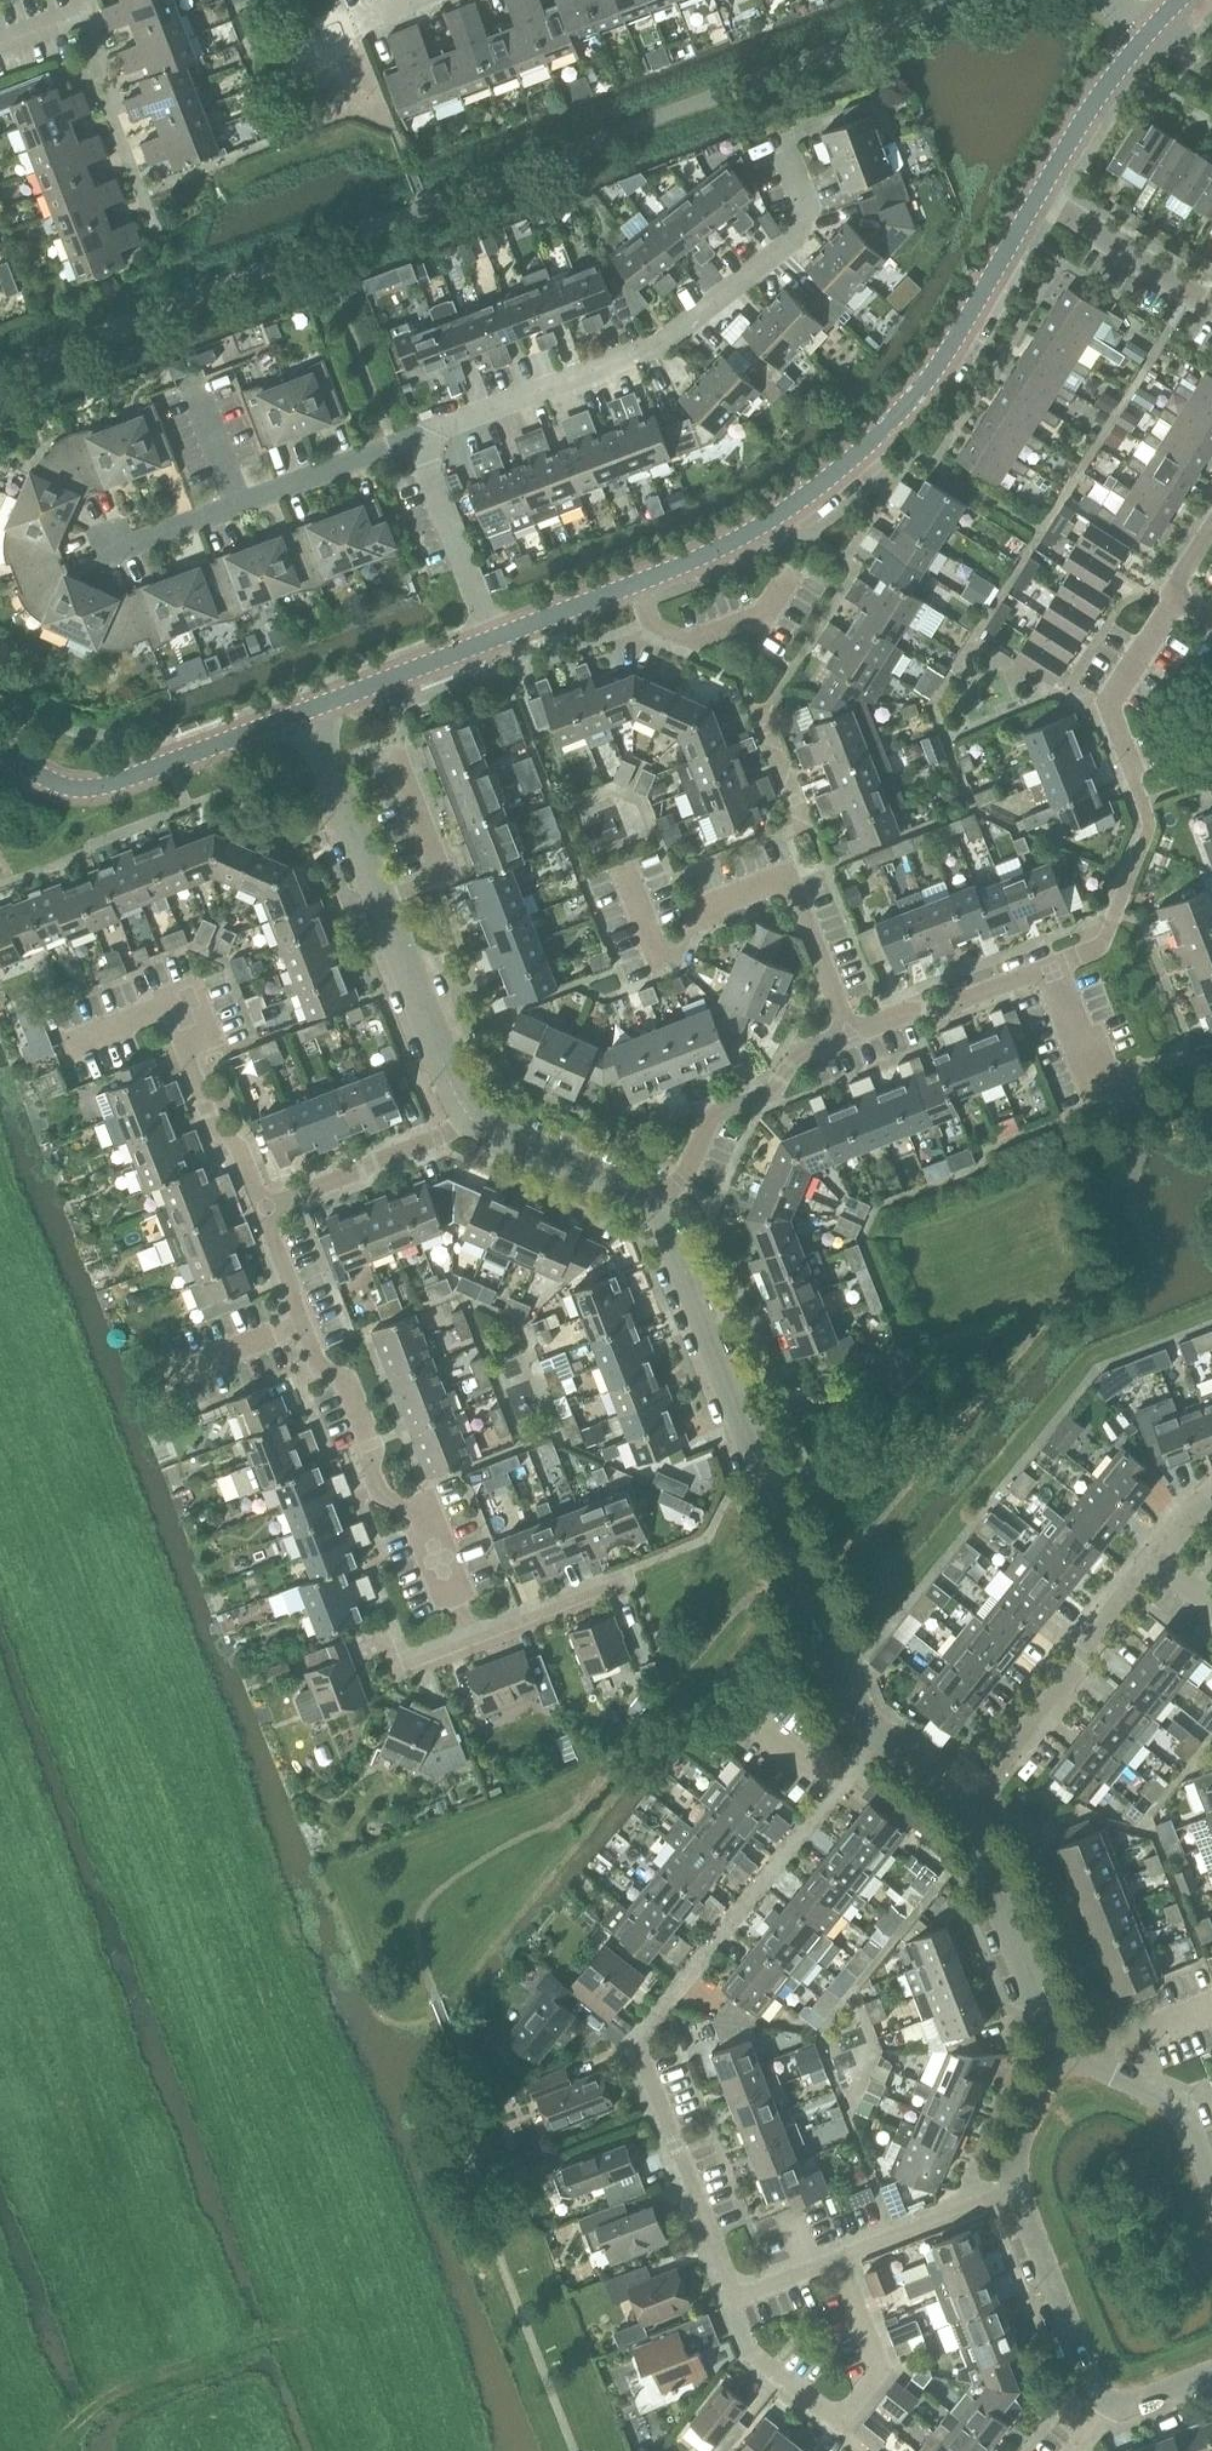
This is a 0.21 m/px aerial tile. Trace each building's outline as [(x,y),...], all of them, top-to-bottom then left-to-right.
[(160,0),(124,0),(125,2),(104,10),(108,20),(160,0)] [(182,16),(175,0),(160,0),(108,20),(112,31),(133,23),(137,33),(182,16)] [(547,60),(524,0),(507,0),(513,17),(510,23),(501,27),(518,71),(547,60)] [(541,0),(524,0),(547,60),(576,49),(572,39),(559,4),(550,8),(543,5),(541,0)] [(599,28),(588,0),(557,0),(559,4),(572,39),(599,28)] [(618,0),(588,0),(599,28),(625,18),(618,0)] [(650,8),(647,0),(618,0),(625,18),(650,8)] [(650,8),(672,0),(647,0),(650,8)] [(518,71),(501,27),(491,31),(486,29),(476,3),(461,9),(490,82),(518,71)] [(461,94),(490,82),(461,9),(446,15),(456,39),(453,44),(443,48),(461,94)] [(124,63),(190,38),(182,16),(137,33),(141,44),(120,52),(124,63)] [(240,44),(232,23),(219,28),(227,49),(235,46),(240,44)] [(461,94),(443,48),(433,52),(428,51),(419,25),(403,31),(432,105),(461,94)] [(403,116),(432,105),(403,31),(389,37),(398,60),(396,66),(385,70),(403,116)] [(142,81),(198,60),(190,38),(124,63),(128,74),(149,66),(153,76),(142,80),(142,81)] [(130,111),(195,86),(187,65),(199,61),(198,60),(142,81),(147,93),(126,101),(130,111)] [(88,102),(83,91),(62,99),(58,88),(51,90),(45,75),(0,93),(0,111),(14,106),(23,128),(88,102)] [(159,126),(204,108),(195,86),(130,111),(134,122),(155,114),(159,126)] [(849,123),(823,133),(834,162),(884,144),(874,117),(880,114),(874,99),(844,109),(849,123)] [(31,149),(75,132),(71,121),(92,113),(88,102),(23,128),(31,149)] [(147,155),(212,129),(204,108),(159,126),(163,136),(142,144),(147,155)] [(1121,176),(1129,164),(1151,178),(1176,139),(1153,124),(1149,130),(1136,122),(1107,168),(1121,176)] [(212,129),(147,155),(151,166),(171,158),(176,169),(221,152),(212,129)] [(39,170),(104,145),(100,134),(79,142),(75,132),(31,149),(39,170)] [(1173,192),(1198,153),(1176,139),(1151,178),(1173,192)] [(884,144),(834,162),(845,191),(871,181),(877,195),(906,184),(900,170),(906,164),(897,140),(884,144)] [(48,192),(92,175),(88,164),(108,156),(104,145),(39,170),(48,192)] [(1211,179),(1211,162),(1198,153),(1173,192),(1195,206),(1211,179)] [(729,162),(709,178),(735,212),(735,213),(739,218),(740,218),(749,229),(754,225),(754,221),(747,212),(742,206),(756,196),(752,191),(755,189),(744,157),(732,166),(729,162)] [(56,214),(120,189),(116,178),(96,186),(92,175),(48,192),(56,214)] [(709,178),(690,194),(716,227),(735,213),(735,212),(709,178)] [(1195,206),(1211,217),(1211,179),(1195,206)] [(849,222),(828,244),(863,278),(866,282),(916,229),(906,202),(912,200),(906,185),(906,184),(877,195),(860,201),(866,216),(882,210),(887,222),(869,241),(849,222)] [(64,235),(109,218),(104,207),(125,199),(120,189),(56,214),(64,235)] [(690,194),(670,209),(697,243),(696,243),(701,249),(701,248),(710,259),(715,255),(716,252),(708,243),(704,237),(716,227),(690,194)] [(1124,221),(1130,211),(1116,202),(1110,213),(1124,221)] [(670,209),(651,225),(677,258),(696,243),(697,243),(670,209)] [(1146,235),(1153,225),(1130,211),(1124,221),(1146,235)] [(759,220),(766,231),(777,225),(771,215),(770,213),(759,220)] [(73,257),(137,233),(133,222),(113,229),(109,218),(64,235),(73,257)] [(739,218),(732,224),(739,233),(743,234),(749,229),(740,218),(739,218)] [(631,240),(658,273),(677,258),(651,225),(631,240)] [(1168,249),(1175,239),(1153,225),(1146,235),(1168,249)] [(137,233),(73,257),(82,280),(126,263),(121,250),(141,243),(137,233)] [(490,254),(500,250),(495,236),(484,240),(490,254)] [(631,240),(611,256),(631,281),(621,288),(637,315),(650,304),(638,289),(658,273),(631,240)] [(828,244),(806,267),(827,286),(817,297),(839,319),(850,307),(846,303),(861,287),(866,282),(863,278),(828,244)] [(701,249),(693,254),(700,263),(704,264),(710,259),(701,248),(701,249)] [(1197,253),(1190,263),(1211,277),(1211,262),(1197,253)] [(0,264),(0,277),(2,280),(14,276),(8,261),(0,264)] [(599,261),(574,270),(589,310),(613,301),(621,321),(637,315),(621,288),(610,292),(599,261)] [(425,263),(414,266),(415,268),(421,285),(431,281),(425,263)] [(547,267),(523,276),(527,288),(528,288),(543,328),(566,319),(551,279),(547,267)] [(415,268),(402,272),(409,291),(422,287),(421,285),(415,268)] [(551,279),(566,319),(589,310),(574,270),(551,279)] [(662,279),(671,290),(676,286),(677,282),(669,273),(662,279)] [(14,276),(2,280),(8,297),(20,292),(21,292),(14,276)] [(666,295),(671,290),(662,279),(655,285),(662,294),(666,295)] [(527,288),(505,297),(520,337),(543,328),(528,288),(527,288)] [(786,288),(765,311),(803,348),(824,326),(828,331),(839,319),(817,297),(807,307),(786,288)] [(1069,288),(1053,314),(1091,338),(1093,335),(1103,319),(1119,329),(1124,320),(1109,310),(1107,312),(1069,288)] [(505,297),(482,306),(505,365),(511,363),(512,360),(506,342),(520,337),(505,297)] [(434,307),(430,308),(435,323),(436,323),(458,383),(465,381),(466,377),(460,360),(474,354),(459,314),(454,300),(450,301),(449,300),(434,305),(434,307)] [(459,314),(474,354),(487,349),(494,366),(497,368),(505,365),(482,306),(459,314)] [(744,333),(734,344),(754,363),(777,385),(787,374),(783,369),(803,348),(765,311),(744,333)] [(592,317),(597,330),(603,328),(605,324),(601,314),(592,317)] [(1053,314),(1038,338),(1076,362),(1078,359),(1087,344),(1103,354),(1120,365),(1126,356),(1109,345),(1093,335),(1091,338),(1053,314)] [(590,333),(597,330),(592,317),(583,320),(586,330),(590,333)] [(409,323),(392,329),(408,372),(424,366),(427,372),(441,367),(448,384),(451,386),(458,383),(436,323),(435,323),(413,332),(409,323)] [(546,334),(551,348),(557,346),(558,342),(554,331),(546,334)] [(543,351),(551,348),(546,334),(536,338),(541,349),(543,351)] [(1038,338),(1022,363),(1060,387),(1062,384),(1072,369),(1087,379),(1093,369),(1078,359),(1076,362),(1038,338)] [(1149,351),(1137,344),(1130,356),(1141,363),(1149,351)] [(724,354),(702,377),(741,414),(761,392),(774,404),(785,393),(777,385),(754,363),(744,374),(724,354)] [(174,379),(188,374),(183,360),(169,366),(174,379)] [(287,384),(305,433),(321,427),(321,426),(346,417),(325,360),(324,360),(309,369),(311,375),(287,384)] [(1022,363),(1007,387),(1045,411),(1047,409),(1056,393),(1072,403),(1078,394),(1062,384),(1060,387),(1022,363)] [(1175,391),(1190,401),(1190,400),(1192,398),(1211,411),(1211,375),(1208,373),(1196,391),(1181,382),(1175,391)] [(691,418),(676,424),(686,454),(713,444),(741,414),(702,377),(681,399),(701,419),(699,421),(693,423),(691,418)] [(263,448),(289,438),(289,439),(305,433),(287,384),(262,394),(260,388),(243,391),(242,391),(263,448)] [(1145,405),(1152,394),(1140,386),(1133,398),(1145,405)] [(1007,387),(991,412),(1029,436),(1031,433),(1041,418),(1056,428),(1062,418),(1047,409),(1045,411),(1007,387)] [(1120,401),(1110,394),(1101,408),(1111,414),(1120,401)] [(1159,416),(1174,425),(1176,422),(1211,445),(1211,411),(1192,398),(1190,400),(1190,401),(1180,416),(1165,407),(1159,416)] [(116,427),(135,477),(151,470),(176,460),(155,403),(154,403),(139,412),(141,418),(116,427)] [(1117,424),(1130,432),(1133,434),(1142,419),(1126,409),(1117,424)] [(1096,419),(1105,424),(1109,416),(1100,411),(1096,419)] [(991,412),(976,436),(1014,461),(1016,458),(1025,442),(1041,452),(1047,443),(1031,433),(1029,436),(991,412)] [(639,416),(630,419),(649,468),(686,454),(676,424),(662,429),(657,415),(641,421),(639,416)] [(592,417),(579,422),(603,486),(626,477),(609,433),(600,437),(592,417)] [(610,433),(609,433),(626,477),(649,468),(630,419),(622,422),(624,428),(610,433)] [(573,448),(563,451),(580,494),(603,486),(579,422),(565,427),(573,448)] [(1144,440),(1159,450),(1160,447),(1199,472),(1211,452),(1211,445),(1176,422),(1174,425),(1164,441),(1150,431),(1144,440)] [(1119,448),(1130,432),(1117,424),(1107,440),(1119,448)] [(72,434),(94,491),(119,482),(119,483),(135,477),(116,427),(92,436),(90,431),(72,434)] [(32,474),(21,501),(69,522),(76,507),(75,506),(79,497),(94,491),(72,434),(53,446),(56,454),(52,457),(48,460),(44,463),(41,467),(38,471),(36,476),(32,474)] [(546,434),(532,439),(538,454),(546,475),(561,514),(583,505),(579,495),(580,494),(563,451),(554,455),(546,434)] [(976,436),(959,462),(998,486),(1010,467),(1033,481),(1039,472),(1016,458),(1014,461),(976,436)] [(517,469),(534,512),(535,512),(539,522),(561,514),(546,475),(538,454),(532,439),(519,445),(527,465),(517,469)] [(1134,456),(1128,465),(1143,474),(1145,472),(1184,496),(1199,472),(1160,447),(1159,450),(1149,465),(1134,456)] [(492,472),(513,527),(515,531),(539,522),(535,512),(534,512),(517,469),(503,474),(501,469),(492,472)] [(470,487),(486,530),(489,536),(513,527),(492,472),(483,475),(485,481),(470,487)] [(1119,480),(1113,490),(1127,499),(1129,496),(1168,521),(1184,496),(1145,472),(1143,474),(1133,490),(1119,480)] [(452,493),(464,488),(458,474),(446,479),(452,493)] [(902,482),(896,491),(952,527),(966,504),(927,480),(919,493),(902,482)] [(896,491),(890,501),(907,512),(899,524),(938,549),(952,527),(896,491)] [(1086,494),(1080,504),(1097,514),(1112,524),(1113,521),(1152,546),(1168,521),(1129,496),(1127,499),(1118,514),(1086,494)] [(10,560),(11,564),(17,579),(62,562),(56,547),(61,537),(62,538),(69,522),(21,501),(9,527),(12,528),(10,533),(9,537),(9,542),(8,546),(9,551),(9,555),(10,560)] [(337,515),(355,565),(380,555),(382,561),(400,558),(379,501),(353,510),(353,509),(337,515)] [(1059,513),(1051,527),(1061,533),(1062,532),(1068,536),(1076,524),(1059,513)] [(296,532),(318,589),(333,580),(331,574),(355,565),(337,515),(321,521),(321,522),(296,532)] [(1077,544),(1116,568),(1131,546),(1092,521),(1077,544)] [(874,526),(868,535),(924,571),(938,549),(899,524),(891,537),(874,526)] [(1051,527),(1042,540),(1052,547),(1061,533),(1051,527)] [(300,592),(318,589),(296,532),(272,541),(271,540),(255,546),(274,596),(298,586),(300,592)] [(868,535),(862,545),(879,556),(871,569),(883,577),(883,576),(910,593),(911,592),(924,571),(868,535)] [(1103,590),(1116,568),(1077,544),(1063,566),(1071,572),(1072,571),(1102,591),(1103,590)] [(215,563),(236,620),(251,611),(249,605),(274,596),(255,546),(239,552),(240,553),(215,563)] [(530,553),(523,556),(527,565),(534,563),(530,553)] [(520,568),(527,565),(523,556),(516,559),(520,568)] [(1022,572),(1032,579),(1042,564),(1031,558),(1022,572)] [(43,618),(47,620),(45,623),(72,635),(93,587),(78,580),(77,581),(68,577),(62,562),(17,579),(23,594),(25,598),(27,602),(30,606),(32,609),(36,612),(39,615),(43,618)] [(219,623),(236,620),(215,563),(190,572),(190,571),(174,577),(192,626),(216,617),(219,623)] [(1072,571),(1071,572),(1058,593),(1096,618),(1111,595),(1103,590),(1102,591),(1072,571)] [(1024,591),(1032,579),(1022,572),(1014,585),(1024,591)] [(996,586),(977,573),(962,596),(980,608),(996,586)] [(858,578),(852,588),(908,623),(919,629),(933,606),(911,592),(910,593),(883,576),(883,577),(875,589),(858,578)] [(150,639),(149,639),(154,651),(155,651),(170,642),(168,636),(192,626),(174,577),(158,583),(158,584),(133,594),(150,639)] [(93,587),(72,635),(98,647),(99,644),(103,645),(107,646),(112,647),(116,647),(120,647),(124,647),(128,646),(132,645),(135,644),(149,639),(150,639),(133,594),(118,600),(109,595),(109,594),(93,587)] [(852,588),(846,597),(863,608),(855,620),(894,645),(895,644),(908,623),(852,588)] [(1058,593),(1044,615),(1082,640),(1096,618),(1058,593)] [(994,617),(1004,623),(1013,608),(1003,602),(994,617)] [(1068,662),(1082,640),(1044,615),(1030,637),(1068,662)] [(996,635),(1004,623),(994,617),(986,629),(996,635)] [(830,622),(824,632),(880,667),(891,673),(905,651),(895,644),(894,645),(855,620),(847,633),(830,622)] [(835,670),(817,698),(860,700),(866,701),(877,701),(893,674),(891,673),(880,667),(824,632),(818,641),(835,652),(827,665),(835,670)] [(288,633),(271,640),(275,650),(292,644),(288,633)] [(253,654),(262,651),(256,635),(247,638),(253,654)] [(1030,637),(1016,659),(1015,660),(1054,685),(1068,662),(1030,637)] [(209,672),(222,669),(219,660),(215,658),(206,661),(209,672)] [(545,701),(531,706),(541,733),(555,728),(561,744),(586,734),(611,725),(598,689),(587,663),(576,667),(584,686),(570,692),(556,697),(548,678),(537,682),(545,701)] [(611,725),(635,716),(636,674),(598,689),(611,725)] [(660,727),(675,692),(636,674),(635,716),(660,727)] [(683,737),(713,709),(675,692),(660,727),(683,737)] [(816,741),(797,748),(801,759),(863,735),(877,729),(866,701),(860,700),(817,698),(812,706),(819,723),(810,727),(816,741)] [(905,720),(919,714),(915,703),(901,708),(905,720)] [(501,730),(519,723),(514,708),(495,715),(501,730)] [(728,748),(728,747),(713,709),(683,737),(692,761),(728,748)] [(424,747),(429,758),(478,739),(468,714),(425,731),(430,745),(424,747)] [(1075,714),(1026,733),(1036,758),(1079,741),(1073,726),(1079,723),(1075,714)] [(519,723),(501,730),(507,744),(525,737),(519,723)] [(863,735),(801,759),(805,769),(824,762),(829,776),(873,759),(886,753),(877,729),(863,735)] [(692,760),(677,766),(686,791),(701,785),(745,768),(740,755),(758,748),(754,737),(728,747),(728,748),(692,761),(692,760)] [(439,766),(444,780),(487,763),(478,739),(429,758),(433,768),(439,766)] [(1079,741),(1036,758),(1045,782),(1094,763),(1091,754),(1085,756),(1079,741)] [(835,790),(816,797),(820,808),(882,783),(896,778),(886,753),(873,759),(829,776),(835,790)] [(520,778),(538,771),(532,756),(514,763),(520,778)] [(619,770),(633,776),(637,766),(624,760),(619,770)] [(443,796),(447,807),(497,787),(487,763),(444,780),(449,794),(443,796)] [(1094,763),(1045,782),(1054,805),(1055,807),(1098,790),(1092,774),(1098,772),(1094,763)] [(701,785),(686,791),(697,817),(712,811),(711,811),(773,786),(769,776),(750,783),(745,769),(745,768),(701,785)] [(639,779),(653,785),(657,774),(644,769),(639,779)] [(628,787),(633,776),(619,770),(614,781),(628,787)] [(538,771),(520,778),(525,793),(544,786),(538,771)] [(882,783),(820,808),(824,818),(843,811),(849,825),(892,807),(891,807),(905,801),(896,778),(882,783)] [(648,796),(653,785),(639,779),(635,790),(648,796)] [(945,803),(960,796),(955,784),(940,790),(945,803)] [(985,790),(990,803),(1001,799),(996,785),(985,790)] [(773,786),(711,811),(721,835),(764,818),(758,804),(777,797),(773,786)] [(458,815),(463,829),(506,812),(497,787),(447,807),(452,817),(458,815)] [(979,807),(990,803),(985,790),(974,794),(979,807)] [(1038,811),(1022,818),(1022,820),(1027,831),(1028,830),(1059,817),(1065,832),(1093,820),(1098,832),(1116,825),(1112,813),(1114,812),(1110,803),(1104,805),(1098,790),(1055,807),(1054,805),(1038,811)] [(538,827),(557,820),(551,805),(533,812),(538,827)] [(854,838),(835,846),(839,857),(901,832),(892,807),(849,825),(854,838)] [(466,855),(516,836),(506,812),(463,829),(468,842),(462,845),(466,855)] [(662,831),(663,831),(678,825),(673,813),(657,820),(662,831)] [(971,815),(962,818),(962,819),(966,829),(968,834),(981,829),(979,823),(975,814),(975,813),(971,815)] [(557,820),(538,827),(544,842),(563,835),(557,820)] [(687,846),(678,825),(663,831),(672,852),(687,846)] [(940,827),(927,833),(931,844),(945,838),(940,827)] [(981,829),(968,834),(970,839),(983,834),(981,829)] [(927,833),(914,838),(918,849),(931,844),(927,833)] [(177,849),(191,884),(216,875),(217,834),(178,848),(177,849)] [(217,834),(216,875),(239,885),(255,850),(217,834)] [(150,851),(167,894),(191,884),(177,849),(178,848),(173,835),(163,839),(165,845),(150,851)] [(511,865),(512,866),(525,861),(516,836),(466,855),(470,866),(476,864),(481,877),(482,877),(511,865)] [(1020,855),(1031,850),(1026,836),(1014,841),(1020,855)] [(1204,842),(1211,864),(1211,839),(1204,842)] [(878,852),(882,863),(896,858),(891,846),(878,852)] [(294,867),(255,850),(239,885),(263,896),(294,867)] [(123,854),(142,903),(156,898),(160,910),(171,906),(167,894),(150,851),(135,857),(132,851),(123,854)] [(869,868),(882,863),(878,852),(865,857),(869,868)] [(118,913),(119,912),(142,903),(123,854),(114,858),(117,864),(101,870),(118,913)] [(1027,872),(1043,915),(1059,909),(1061,915),(1071,911),(1051,862),(1027,872)] [(455,904),(459,915),(521,890),(512,866),(511,865),(482,877),(481,877),(468,882),(474,897),(455,904)] [(309,907),(308,906),(294,867),(263,896),(273,920),(309,907)] [(79,885),(96,928),(121,918),(119,912),(118,913),(101,870),(92,873),(94,879),(79,885)] [(1027,872),(1002,882),(1021,931),(1030,927),(1028,921),(1043,915),(1027,872)] [(1002,882),(979,891),(978,891),(995,934),(1010,928),(1012,934),(1021,931),(1002,882)] [(854,908),(865,904),(858,884),(846,889),(854,908)] [(52,891),(69,934),(71,938),(96,928),(79,885),(64,891),(61,885),(52,889),(52,891)] [(976,885),(951,895),(968,938),(983,932),(986,938),(995,934),(978,891),(979,891),(976,885)] [(31,899),(29,900),(46,943),(69,934),(52,891),(44,894),(42,889),(29,894),(31,899)] [(521,890),(459,915),(463,925),(482,918),(487,931),(530,914),(521,890)] [(1174,931),(1211,917),(1211,900),(1208,890),(1159,909),(1162,918),(1168,916),(1174,931)] [(951,895),(927,904),(946,953),(955,950),(953,944),(968,938),(951,895)] [(46,943),(29,900),(0,912),(0,956),(4,965),(24,957),(23,952),(46,943)] [(309,907),(273,920),(282,945),(326,928),(320,913),(326,911),(322,901),(308,906),(309,907)] [(937,957),(946,953),(927,904),(902,914),(919,957),(935,951),(937,957)] [(473,953),(477,963),(540,939),(530,914),(487,931),(492,945),(473,953)] [(904,963),(919,957),(902,914),(877,923),(897,972),(906,969),(904,963)] [(1174,931),(1180,947),(1174,949),(1178,958),(1211,945),(1211,917),(1174,931)] [(200,930),(214,936),(218,925),(205,919),(200,930)] [(742,950),(772,962),(785,934),(755,921),(742,950)] [(220,938),(233,944),(238,934),(225,928),(220,938)] [(292,969),(341,950),(337,941),(332,943),(326,928),(282,945),(292,969)] [(173,933),(179,947),(189,943),(184,929),(173,933)] [(200,930),(195,941),(209,947),(214,936),(200,930)] [(168,951),(179,947),(173,933),(162,937),(168,951)] [(229,955),(233,944),(220,938),(215,949),(229,955)] [(540,939),(477,963),(481,974),(500,967),(506,980),(549,963),(540,939)] [(137,963),(151,958),(146,944),(132,949),(137,963)] [(1178,958),(1181,967),(1187,965),(1193,980),(1211,973),(1211,945),(1178,958)] [(297,981),(285,986),(289,996),(301,992),(301,993),(345,977),(339,961),(345,959),(341,950),(292,969),(297,981)] [(794,972),(772,962),(742,950),(732,974),(782,998),(794,972)] [(235,972),(249,966),(245,956),(231,961),(235,972)] [(111,967),(115,978),(129,973),(124,962),(111,967)] [(549,963),(506,980),(511,994),(492,1002),(496,1013),(559,988),(549,963)] [(249,966),(235,972),(239,983),(253,977),(249,966)] [(102,984),(115,978),(111,967),(98,972),(102,984)] [(1193,980),(1199,995),(1193,998),(1197,1007),(1211,1001),(1211,973),(1193,980)] [(772,1021),(782,998),(732,974),(718,1004),(742,1031),(751,1012),(772,1021)] [(345,977),(301,993),(311,1018),(360,999),(356,990),(351,992),(345,977)] [(62,986),(67,997),(80,992),(76,981),(62,986)] [(53,1002),(67,997),(62,986),(49,991),(53,1002)] [(646,989),(652,1003),(660,1000),(654,986),(646,989)] [(645,1006),(652,1003),(646,989),(639,991),(645,1006)] [(251,1013),(262,1009),(257,995),(246,999),(251,1013)] [(1197,1007),(1200,1016),(1206,1013),(1211,1029),(1211,1001),(1197,1007)] [(742,1031),(718,1004),(718,1005),(688,1017),(710,1069),(731,1060),(723,1038),(742,1031)] [(352,1023),(366,1018),(362,1006),(348,1012),(352,1023)] [(262,1009),(251,1013),(256,1026),(267,1022),(262,1009)] [(985,1038),(1002,1081),(1026,1071),(1002,1009),(991,1013),(998,1032),(985,1038)] [(536,1055),(550,1025),(521,1012),(508,1042),(536,1055)] [(681,1080),(710,1069),(688,1017),(660,1027),(681,1080)] [(30,1024),(36,1039),(47,1034),(40,1020),(30,1024)] [(312,1026),(317,1037),(330,1032),(326,1020),(312,1026)] [(1002,1081),(985,1038),(971,1043),(963,1024),(953,1028),(977,1090),(1002,1081)] [(551,1087),(574,1035),(550,1025),(536,1055),(527,1076),(551,1087)] [(303,1042),(317,1037),(312,1026),(299,1031),(303,1042)] [(657,1089),(681,1080),(660,1027),(637,1037),(657,1089)] [(935,1057),(940,1071),(941,1070),(953,1100),(954,1099),(977,1090),(953,1028),(942,1032),(949,1051),(935,1057)] [(605,1084),(605,1049),(574,1035),(551,1087),(576,1098),(586,1076),(605,1084)] [(632,1099),(657,1089),(637,1037),(605,1049),(605,1084),(624,1077),(632,1099)] [(264,1044),(268,1056),(281,1050),(277,1039),(264,1044)] [(254,1061),(268,1056),(264,1044),(250,1050),(254,1061)] [(111,1090),(96,1096),(105,1119),(120,1114),(120,1115),(182,1091),(178,1080),(159,1088),(154,1074),(159,1072),(154,1057),(147,1060),(140,1063),(118,1071),(123,1085),(111,1090)] [(910,1061),(934,1123),(959,1113),(954,1099),(953,1100),(941,1070),(940,1071),(927,1076),(920,1057),(910,1061)] [(910,1132),(934,1123),(910,1061),(898,1065),(906,1084),(893,1089),(910,1132)] [(386,1070),(361,1080),(380,1129),(389,1125),(387,1119),(403,1113),(386,1070)] [(910,1132),(893,1089),(878,1095),(870,1076),(861,1080),(885,1142),(910,1132)] [(361,1080),(337,1089),(353,1132),(369,1126),(371,1132),(380,1129),(361,1080)] [(861,1151),(885,1142),(861,1080),(849,1084),(857,1103),(844,1108),(861,1151)] [(312,1098),(331,1148),(340,1144),(338,1138),(353,1132),(337,1089),(312,1098)] [(120,1114),(105,1119),(115,1145),(130,1140),(130,1139),(173,1123),(167,1109),(186,1102),(182,1091),(120,1115),(120,1114)] [(861,1151),(844,1108),(829,1114),(821,1095),(810,1099),(821,1126),(821,1125),(837,1161),(861,1151)] [(322,1151),(331,1148),(312,1098),(288,1108),(305,1151),(320,1145),(322,1151)] [(289,1157),(305,1151),(288,1108),(263,1117),(282,1167),(292,1163),(289,1157)] [(995,1128),(1000,1139),(1021,1131),(1016,1120),(995,1128)] [(173,1123),(130,1139),(130,1140),(139,1164),(202,1140),(197,1129),(178,1137),(173,1123)] [(811,1171),(837,1161),(821,1125),(821,1126),(782,1141),(811,1171)] [(144,1175),(137,1177),(143,1191),(149,1189),(163,1184),(162,1183),(192,1172),(192,1171),(187,1158),(206,1150),(202,1140),(139,1164),(144,1175)] [(801,1194),(811,1171),(782,1141),(766,1179),(801,1194)] [(946,1160),(933,1166),(938,1179),(951,1174),(946,1160)] [(192,1172),(162,1183),(163,1184),(172,1207),(234,1183),(230,1173),(211,1180),(205,1165),(192,1171),(192,1172)] [(420,1190),(404,1196),(421,1239),(446,1230),(444,1225),(455,1220),(455,1180),(450,1178),(429,1186),(427,1181),(417,1184),(420,1190)] [(749,1218),(791,1219),(801,1194),(766,1179),(749,1218)] [(455,1181),(455,1180),(455,1220),(469,1226),(465,1235),(489,1246),(508,1204),(493,1197),(495,1191),(486,1187),(483,1193),(455,1181)] [(172,1208),(158,1213),(168,1237),(224,1215),(219,1201),(238,1194),(234,1183),(172,1207),(172,1208)] [(387,1196),(377,1200),(397,1249),(421,1239),(404,1196),(389,1202),(387,1196)] [(855,1214),(860,1200),(850,1196),(844,1209),(855,1214)] [(371,1209),(355,1215),(372,1258),(397,1249),(377,1200),(368,1203),(371,1209)] [(860,1200),(855,1214),(865,1218),(871,1205),(860,1200)] [(489,1246),(484,1257),(507,1267),(508,1268),(513,1257),(534,1208),(525,1204),(523,1210),(508,1204),(489,1246)] [(534,1208),(513,1257),(515,1262),(530,1268),(537,1267),(556,1225),(541,1218),(543,1212),(534,1208)] [(224,1215),(168,1237),(177,1262),(185,1259),(185,1258),(253,1232),(249,1221),(230,1229),(224,1215)] [(333,1232),(320,1237),(338,1284),(351,1279),(347,1268),(372,1258),(355,1215),(340,1221),(338,1215),(328,1219),(333,1232)] [(835,1229),(846,1234),(852,1220),(841,1216),(835,1229)] [(800,1243),(791,1219),(749,1218),(764,1257),(765,1257),(800,1243)] [(852,1220),(846,1234),(857,1238),(863,1225),(852,1220)] [(556,1225),(537,1267),(553,1274),(561,1278),(571,1282),(607,1247),(580,1235),(583,1230),(573,1225),(571,1231),(556,1225)] [(253,1232),(185,1258),(185,1259),(187,1263),(193,1261),(200,1281),(204,1280),(204,1279),(243,1263),(238,1250),(257,1242),(253,1232)] [(761,1269),(767,1284),(822,1262),(818,1250),(805,1255),(800,1243),(765,1257),(764,1257),(751,1262),(755,1271),(761,1269)] [(859,1244),(846,1250),(850,1261),(864,1255),(859,1244)] [(864,1255),(850,1261),(854,1271),(868,1266),(864,1255)] [(200,1281),(191,1285),(199,1308),(202,1307),(207,1320),(224,1314),(252,1303),(248,1291),(257,1287),(247,1261),(243,1263),(204,1279),(204,1280),(200,1281)] [(767,1302),(770,1311),(819,1292),(814,1277),(826,1272),(822,1262),(767,1284),(773,1300),(767,1302)] [(584,1316),(633,1297),(630,1288),(624,1290),(617,1275),(574,1291),(584,1316)] [(468,1294),(474,1281),(463,1276),(457,1289),(468,1294)] [(438,1282),(443,1296),(454,1292),(449,1278),(438,1282)] [(474,1281),(468,1294),(479,1299),(485,1285),(474,1281)] [(874,1281),(863,1286),(868,1300),(880,1296),(874,1281)] [(432,1300),(443,1296),(438,1282),(427,1287),(432,1300)] [(786,1333),(829,1316),(819,1292),(770,1311),(774,1320),(780,1318),(786,1333)] [(127,1296),(132,1308),(144,1303),(141,1296),(134,1294),(127,1296)] [(880,1296),(868,1300),(874,1314),(885,1309),(880,1296)] [(389,1301),(394,1315),(405,1311),(400,1297),(389,1301)] [(516,1315),(522,1302),(511,1297),(505,1310),(516,1315)] [(633,1297),(584,1316),(593,1340),(637,1324),(631,1309),(637,1306),(633,1297)] [(383,1319),(394,1315),(389,1301),(378,1305),(383,1319)] [(522,1302),(516,1315),(527,1320),(533,1307),(522,1302)] [(458,1326),(468,1322),(463,1309),(452,1314),(458,1326)] [(373,1331),(383,1356),(426,1339),(417,1314),(373,1331)] [(829,1316),(786,1333),(792,1348),(786,1351),(790,1360),(825,1346),(832,1365),(860,1354),(852,1335),(838,1340),(829,1316)] [(537,1335),(551,1330),(546,1319),(533,1324),(537,1335)] [(468,1322),(458,1326),(463,1340),(474,1336),(468,1322)] [(637,1324),(593,1340),(603,1365),(652,1346),(648,1337),(643,1339),(637,1324)] [(551,1330),(537,1335),(541,1346),(555,1341),(551,1330)] [(1192,1338),(1178,1344),(1187,1365),(1200,1360),(1198,1355),(1211,1350),(1205,1334),(1192,1338)] [(426,1339),(383,1356),(393,1380),(436,1364),(426,1339)] [(652,1346),(603,1365),(612,1389),(656,1373),(650,1357),(656,1355),(652,1346)] [(1167,1348),(1156,1352),(1162,1368),(1173,1364),(1167,1348)] [(1156,1352),(1135,1360),(1142,1376),(1162,1368),(1156,1352)] [(477,1376),(488,1371),(483,1358),(471,1362),(477,1376)] [(436,1364),(393,1380),(402,1405),(445,1388),(436,1364)] [(556,1368),(545,1372),(550,1386),(562,1382),(556,1368)] [(488,1371),(477,1376),(482,1389),(493,1385),(488,1371)] [(656,1373),(612,1389),(622,1414),(671,1395),(668,1386),(662,1388),(656,1373)] [(562,1382),(550,1386),(556,1399),(578,1390),(573,1377),(562,1382)] [(1211,1425),(1211,1383),(1196,1389),(1202,1403),(1203,1402),(1211,1425)] [(240,1398),(229,1403),(234,1416),(240,1414),(249,1437),(249,1438),(288,1422),(289,1423),(292,1422),(282,1396),(273,1400),(268,1387),(240,1398)] [(445,1388),(402,1405),(412,1429),(455,1412),(445,1388)] [(671,1395),(622,1414),(631,1438),(675,1422),(669,1406),(675,1404),(671,1395)] [(1173,1397),(1136,1411),(1156,1464),(1168,1459),(1170,1464),(1195,1455),(1179,1412),(1173,1397)] [(1211,1449),(1211,1425),(1203,1402),(1202,1403),(1179,1412),(1195,1455),(1211,1449)] [(496,1425),(507,1421),(502,1407),(490,1411),(496,1425)] [(412,1429),(421,1454),(464,1437),(455,1412),(412,1429)] [(574,1414),(563,1419),(569,1432),(580,1428),(574,1414)] [(1057,1429),(1049,1439),(1063,1450),(1065,1451),(1085,1427),(1070,1414),(1057,1429)] [(507,1421),(496,1425),(501,1438),(512,1433),(507,1421)] [(249,1437),(245,1438),(251,1455),(255,1463),(317,1439),(313,1429),(294,1436),(289,1423),(288,1422),(249,1438),(249,1437)] [(580,1428),(569,1432),(574,1445),(583,1442),(585,1441),(587,1447),(607,1439),(601,1422),(581,1430),(580,1428)] [(675,1422),(631,1438),(641,1463),(690,1444),(686,1435),(680,1437),(675,1422)] [(431,1478),(474,1461),(464,1437),(421,1454),(431,1478)] [(255,1464),(232,1473),(241,1497),(278,1483),(278,1482),(307,1471),(307,1470),(302,1457),(307,1455),(321,1450),(317,1439),(255,1463),(255,1464)] [(1049,1439),(1041,1449),(1049,1455),(1055,1460),(1059,1455),(1063,1450),(1049,1439)] [(544,1457),(558,1452),(554,1441),(540,1446),(544,1457)] [(608,1460),(621,1455),(617,1444),(603,1449),(608,1460)] [(1116,1458),(1099,1479),(1136,1508),(1152,1487),(1141,1478),(1150,1467),(1125,1447),(1116,1458)] [(558,1452),(544,1457),(549,1468),(562,1462),(558,1452)] [(505,1460),(509,1471),(522,1466),(518,1455),(505,1460)] [(496,1476),(509,1471),(505,1460),(491,1465),(496,1476)] [(307,1471),(278,1482),(278,1483),(287,1507),(349,1483),(345,1472),(326,1480),(321,1465),(307,1470),(307,1471)] [(599,1485),(610,1480),(605,1467),(593,1471),(599,1485)] [(480,1469),(469,1474),(473,1485),(484,1480),(480,1469)] [(1017,1480),(1030,1491),(1038,1481),(1024,1470),(1017,1480)] [(653,1482),(683,1495),(688,1484),(658,1471),(653,1482)] [(1099,1479),(1083,1499),(1119,1528),(1136,1508),(1099,1479)] [(1022,1501),(1030,1491),(1017,1480),(1009,1490),(1022,1501)] [(349,1483),(287,1507),(297,1531),(340,1514),(334,1501),(353,1493),(349,1483)] [(629,1490),(604,1499),(621,1542),(637,1536),(639,1542),(648,1538),(629,1490)] [(662,1503),(672,1507),(678,1495),(668,1490),(662,1503)] [(604,1499),(580,1509),(599,1558),(608,1554),(606,1548),(621,1542),(604,1499)] [(1067,1519),(1067,1520),(1103,1549),(1119,1528),(1083,1499),(1067,1519)] [(543,1523),(531,1528),(551,1577),(560,1573),(557,1567),(573,1561),(556,1518),(549,1502),(537,1507),(543,1523)] [(1051,1519),(1040,1532),(1050,1540),(1086,1569),(1103,1549),(1067,1520),(1067,1519),(1048,1504),(1042,1511),(1051,1519)] [(580,1509),(556,1518),(573,1561),(588,1555),(590,1561),(599,1558),(580,1509)] [(984,1520),(997,1531),(1005,1522),(992,1511),(984,1520)] [(297,1532),(284,1537),(292,1558),(305,1553),(306,1556),(368,1531),(364,1521),(345,1528),(340,1514),(297,1531),(297,1532)] [(989,1541),(997,1531),(984,1520),(976,1531),(989,1541)] [(531,1528),(507,1537),(523,1580),(539,1574),(541,1580),(551,1577),(531,1528)] [(368,1531),(306,1556),(315,1579),(316,1580),(345,1568),(345,1569),(359,1564),(353,1549),(372,1542),(368,1531)] [(1040,1532),(1024,1553),(1034,1560),(1070,1589),(1086,1569),(1050,1540),(1040,1532)] [(966,1542),(951,1561),(965,1572),(980,1552),(966,1542)] [(1022,1551),(1005,1572),(1017,1582),(1017,1581),(1054,1610),(1070,1589),(1034,1560),(1024,1553),(1022,1551)] [(951,1561),(943,1571),(956,1582),(965,1572),(951,1561)] [(315,1579),(302,1585),(312,1610),(374,1585),(370,1575),(351,1582),(345,1569),(345,1568),(316,1580),(315,1579)] [(1017,1582),(1001,1601),(1037,1630),(1054,1610),(1017,1581),(1017,1582)] [(374,1585),(312,1610),(321,1634),(364,1618),(359,1603),(378,1596),(374,1585)] [(918,1602),(932,1613),(939,1603),(926,1592),(918,1602)] [(1001,1601),(985,1622),(1021,1651),(1037,1630),(1001,1601)] [(924,1623),(932,1613),(918,1602),(910,1612),(924,1623)] [(975,1614),(959,1634),(1004,1671),(1021,1651),(985,1622),(985,1621),(975,1614)] [(590,1673),(630,1658),(614,1618),(574,1633),(590,1673)] [(1152,1649),(1188,1678),(1198,1687),(1211,1670),(1211,1663),(1204,1657),(1168,1628),(1152,1649)] [(885,1643),(899,1654),(906,1644),(893,1633),(885,1643)] [(959,1634),(942,1655),(952,1662),(988,1691),(1004,1671),(959,1634)] [(314,1686),(300,1691),(297,1699),(304,1718),(311,1721),(326,1716),(327,1719),(367,1703),(343,1641),(304,1656),(308,1667),(318,1663),(320,1668),(309,1673),(314,1686)] [(883,1673),(899,1654),(885,1643),(869,1662),(883,1673)] [(1152,1649),(1135,1669),(1171,1698),(1188,1678),(1152,1649)] [(526,1652),(474,1672),(490,1712),(540,1693),(544,1705),(559,1700),(541,1654),(528,1659),(526,1652)] [(648,1682),(662,1677),(656,1660),(642,1666),(648,1682)] [(930,1664),(923,1673),(935,1683),(971,1712),(988,1691),(952,1662),(942,1674),(930,1664)] [(1135,1669),(1119,1689),(1155,1719),(1171,1698),(1135,1669)] [(935,1683),(919,1703),(955,1732),(971,1712),(935,1683)] [(633,1704),(643,1712),(655,1697),(645,1689),(633,1704)] [(1119,1689),(1102,1710),(1138,1739),(1145,1744),(1161,1724),(1155,1719),(1119,1689)] [(384,1751),(420,1767),(436,1775),(469,1762),(462,1742),(447,1704),(433,1710),(416,1702),(412,1712),(402,1708),(384,1751)] [(1102,1710),(1086,1730),(1122,1759),(1128,1765),(1145,1744),(1138,1739),(1102,1710)] [(1086,1730),(1069,1751),(1105,1780),(1122,1759),(1086,1730)] [(1182,1741),(1196,1752),(1203,1742),(1190,1731),(1182,1741)] [(1188,1762),(1196,1752),(1182,1741),(1174,1751),(1188,1762)] [(1069,1751),(1053,1771),(1089,1800),(1105,1780),(1069,1751)] [(746,1767),(729,1788),(765,1817),(782,1796),(746,1767)] [(1211,1816),(1211,1771),(1194,1778),(1209,1815),(1210,1817),(1211,1816)] [(1149,1781),(1163,1792),(1171,1783),(1157,1772),(1149,1781)] [(717,1778),(700,1799),(712,1809),(712,1808),(748,1837),(757,1826),(777,1842),(785,1833),(770,1821),(765,1817),(729,1788),(717,1778)] [(1155,1803),(1163,1792),(1149,1781),(1141,1792),(1155,1803)] [(459,1806),(461,1810),(487,1800),(485,1795),(459,1806)] [(856,1823),(892,1852),(908,1831),(907,1830),(917,1817),(892,1797),(882,1810),(872,1803),(856,1823)] [(1123,1814),(1136,1825),(1146,1813),(1133,1802),(1123,1814)] [(696,1828),(696,1829),(732,1857),(732,1858),(737,1862),(738,1862),(752,1874),(759,1865),(739,1849),(748,1837),(712,1808),(712,1809),(696,1828)] [(777,1812),(770,1821),(785,1833),(792,1824),(777,1812)] [(682,1817),(665,1837),(680,1849),(716,1878),(732,1858),(732,1857),(696,1829),(696,1828),(682,1817)] [(1161,1835),(1177,1830),(1173,1819),(1157,1825),(1161,1835)] [(1071,1871),(1110,1855),(1101,1831),(1096,1832),(1091,1820),(1056,1834),(1071,1871)] [(875,1873),(892,1852),(856,1823),(839,1844),(875,1873)] [(1177,1830),(1161,1835),(1165,1846),(1181,1840),(1177,1830)] [(875,1873),(839,1844),(823,1864),(859,1893),(875,1873)] [(680,1849),(663,1869),(699,1898),(716,1878),(680,1849)] [(1148,1868),(1162,1862),(1158,1854),(1145,1859),(1148,1868)] [(1065,1880),(1060,1881),(1058,1886),(1061,1892),(1065,1894),(1078,1888),(1080,1896),(1120,1880),(1110,1855),(1071,1871),(1073,1876),(1065,1880)] [(737,1862),(730,1871),(744,1883),(752,1874),(738,1862),(737,1862)] [(1162,1862),(1148,1868),(1152,1877),(1165,1872),(1162,1862)] [(823,1864),(807,1885),(842,1914),(852,1902),(861,1908),(867,1900),(859,1893),(823,1864)] [(919,1874),(932,1885),(940,1876),(926,1865),(919,1874)] [(1181,1884),(1196,1878),(1192,1868),(1177,1874),(1181,1884)] [(663,1869),(647,1890),(683,1919),(692,1908),(712,1924),(719,1914),(705,1903),(699,1898),(663,1869)] [(924,1896),(932,1885),(919,1874),(911,1885),(924,1896)] [(1196,1878),(1181,1884),(1185,1894),(1200,1888),(1196,1878)] [(1090,1920),(1130,1904),(1120,1880),(1080,1896),(1090,1920)] [(790,1905),(826,1934),(842,1914),(807,1885),(790,1905)] [(902,1895),(916,1906),(924,1896),(911,1885),(902,1895)] [(647,1890),(630,1910),(666,1939),(683,1919),(647,1890)] [(711,1894),(705,1903),(719,1914),(726,1906),(711,1894)] [(907,1917),(916,1906),(902,1895),(894,1906),(907,1917)] [(621,1902),(604,1923),(614,1931),(621,1937),(636,1949),(650,1960),(659,1948),(666,1939),(630,1910),(621,1902)] [(1177,1902),(1164,1908),(1171,1926),(1184,1920),(1177,1902)] [(1099,1944),(1139,1929),(1130,1904),(1090,1920),(1099,1944)] [(774,1925),(817,1960),(834,1940),(826,1934),(790,1905),(774,1925)] [(886,1915),(900,1926),(907,1917),(894,1906),(886,1915)] [(892,1936),(900,1926),(886,1915),(878,1926),(892,1936)] [(1211,1928),(1211,1919),(1211,1917),(1196,1923),(1200,1933),(1211,1928)] [(920,1918),(904,1938),(907,1942),(917,1967),(958,1951),(948,1926),(936,1931),(920,1918)] [(757,1946),(801,1981),(817,1960),(774,1925),(757,1946)] [(1200,1933),(1204,1943),(1211,1940),(1211,1928),(1200,1933)] [(1099,1944),(1102,1950),(1093,1953),(1089,1955),(1087,1958),(1089,1965),(1093,1967),(1106,1962),(1109,1969),(1149,1953),(1139,1929),(1099,1944)] [(673,1944),(686,1955),(693,1946),(680,1935),(673,1944)] [(621,1937),(615,1944),(630,1956),(636,1949),(621,1937)] [(679,1964),(686,1955),(673,1944),(665,1954),(679,1964)] [(572,1989),(575,1991),(610,2019),(645,1976),(607,1946),(572,1989)] [(741,1966),(777,1995),(787,1983),(794,1989),(801,1981),(757,1946),(741,1966)] [(854,1956),(867,1967),(874,1958),(861,1947),(854,1956)] [(917,1967),(906,1971),(915,1995),(927,1991),(967,1975),(958,1951),(917,1967)] [(1149,1953),(1109,1969),(1124,2006),(1158,1992),(1153,1980),(1158,1978),(1149,1953)] [(859,1977),(867,1967),(854,1956),(845,1966),(859,1977)] [(724,1987),(734,1995),(714,2019),(752,2025),(777,1995),(741,1966),(724,1987)] [(837,1976),(851,1987),(859,1977),(845,1966),(837,1976)] [(538,2062),(576,2014),(564,2005),(575,1991),(572,1989),(551,1972),(539,1987),(546,1992),(509,2039),(538,2062)] [(927,1991),(915,1995),(925,2021),(936,2016),(977,2000),(967,1975),(927,1991)] [(842,1998),(851,1987),(837,1976),(828,1987),(842,1998)] [(820,1997),(834,2008),(842,1998),(828,1987),(820,1997)] [(826,2018),(834,2008),(820,1997),(812,2007),(826,2018)] [(870,2013),(885,2007),(881,1997),(866,2003),(870,2013)] [(977,2000),(936,2016),(950,2052),(983,2053),(974,2030),(986,2025),(977,2000)] [(885,2007),(870,2013),(874,2023),(889,2018),(885,2007)] [(725,2049),(712,2054),(715,2060),(716,2059),(724,2079),(761,2064),(752,2040),(757,2038),(752,2025),(714,2019),(725,2049)] [(935,2088),(975,2105),(985,2080),(973,2075),(983,2053),(950,2052),(935,2088)] [(822,2054),(805,2060),(809,2071),(826,2065),(822,2054)] [(882,2055),(873,2078),(885,2083),(894,2063),(882,2055)] [(761,2064),(724,2079),(731,2098),(730,2099),(732,2104),(783,2084),(779,2073),(767,2078),(761,2064)] [(814,2084),(830,2078),(826,2067),(810,2073),(814,2084)] [(573,2084),(567,2068),(530,2083),(537,2099),(540,2098),(553,2131),(615,2107),(602,2072),(573,2084)] [(868,2088),(883,2094),(888,2084),(885,2083),(873,2078),(868,2088)] [(919,2081),(915,2091),(930,2098),(924,2112),(964,2129),(975,2105),(935,2088),(919,2081)] [(735,2108),(743,2127),(780,2113),(775,2099),(787,2094),(783,2084),(732,2104),(734,2108),(735,2108)] [(879,2104),(883,2094),(868,2088),(864,2098),(879,2104)] [(844,2116),(840,2106),(831,2109),(835,2120),(844,2116)] [(902,2118),(897,2131),(913,2138),(914,2136),(954,2153),(964,2129),(924,2112),(919,2125),(902,2118)] [(751,2152),(802,2132),(798,2122),(786,2127),(780,2113),(743,2127),(751,2147),(749,2147),(751,2152)] [(854,2124),(856,2125),(864,2128),(868,2117),(859,2113),(855,2122),(854,2124)] [(898,2157),(891,2172),(893,2172),(925,2186),(937,2191),(943,2178),(954,2153),(914,2136),(913,2138),(897,2131),(893,2140),(904,2144),(898,2157)] [(754,2157),(762,2176),(799,2161),(794,2147),(806,2142),(802,2132),(751,2152),(753,2157),(754,2157)] [(612,2205),(626,2201),(646,2193),(640,2178),(618,2187),(615,2180),(638,2171),(627,2145),(564,2169),(564,2170),(562,2171),(557,2178),(563,2194),(571,2196),(574,2195),(574,2196),(593,2188),(596,2196),(607,2192),(612,2205)] [(799,2161),(762,2176),(770,2196),(768,2196),(770,2202),(790,2194),(796,2207),(831,2194),(821,2169),(805,2176),(799,2161)] [(626,2201),(612,2205),(580,2218),(594,2252),(608,2246),(615,2262),(668,2242),(655,2208),(632,2216),(626,2201)] [(942,2259),(929,2264),(933,2274),(985,2254),(983,2249),(981,2250),(973,2230),(936,2244),(942,2259)] [(933,2274),(906,2285),(912,2298),(939,2287),(943,2299),(993,2279),(985,2260),(986,2259),(985,2254),(933,2274)] [(648,2265),(606,2281),(615,2304),(634,2297),(643,2320),(614,2332),(620,2346),(649,2335),(644,2323),(692,2304),(679,2270),(654,2280),(648,2265)] [(877,2296),(899,2287),(890,2265),(868,2273),(877,2296)] [(993,2279),(943,2299),(948,2312),(952,2323),(1004,2303),(1002,2298),(1000,2298),(993,2279)] [(1004,2303),(952,2323),(962,2347),(974,2343),(1012,2328),(1004,2308),(1005,2308),(1004,2303)] [(895,2345),(910,2339),(923,2334),(917,2321),(890,2331),(895,2345)] [(959,2368),(957,2378),(976,2382),(975,2381),(973,2376),(972,2371),(1023,2352),(1021,2347),(1019,2347),(1012,2328),(974,2343),(962,2347),(967,2361),(969,2364),(959,2368)] [(690,2354),(681,2331),(635,2349),(644,2372),(655,2368),(664,2392),(709,2374),(700,2350),(690,2354)] [(910,2339),(895,2345),(900,2355),(914,2350),(910,2339)] [(1023,2352),(972,2371),(973,2376),(975,2381),(976,2382),(1021,2389),(1012,2365),(1026,2359),(1023,2352)] [(916,2373),(915,2374),(912,2378),(924,2387),(933,2376),(916,2373)] [(888,2393),(911,2411),(920,2400),(897,2382),(888,2393)] [(976,2382),(969,2390),(1011,2425),(1017,2418),(1005,2409),(1021,2389),(976,2382)] [(750,2427),(739,2418),(749,2405),(724,2386),(694,2424),(717,2443),(712,2449),(714,2450),(731,2450),(750,2427)] [(962,2399),(952,2411),(963,2419),(962,2419),(994,2444),(1007,2428),(1008,2429),(1011,2425),(969,2390),(962,2399)] [(902,2423),(911,2411),(888,2393),(879,2404),(902,2423)] [(936,2431),(961,2450),(988,2450),(994,2444),(962,2419),(953,2431),(943,2423),(936,2431)] [(800,2445),(779,2428),(778,2429),(766,2420),(741,2450),(795,2450),(800,2445)] [(1199,2450),(1211,2450),(1211,2420),(1190,2429),(1199,2450)] [(887,2441),(865,2423),(856,2434),(877,2450),(879,2450),(887,2441)] [(1151,2444),(1154,2450),(1199,2450),(1190,2429),(1151,2444)] [(920,2450),(961,2450),(936,2431),(929,2440),(920,2450)]
